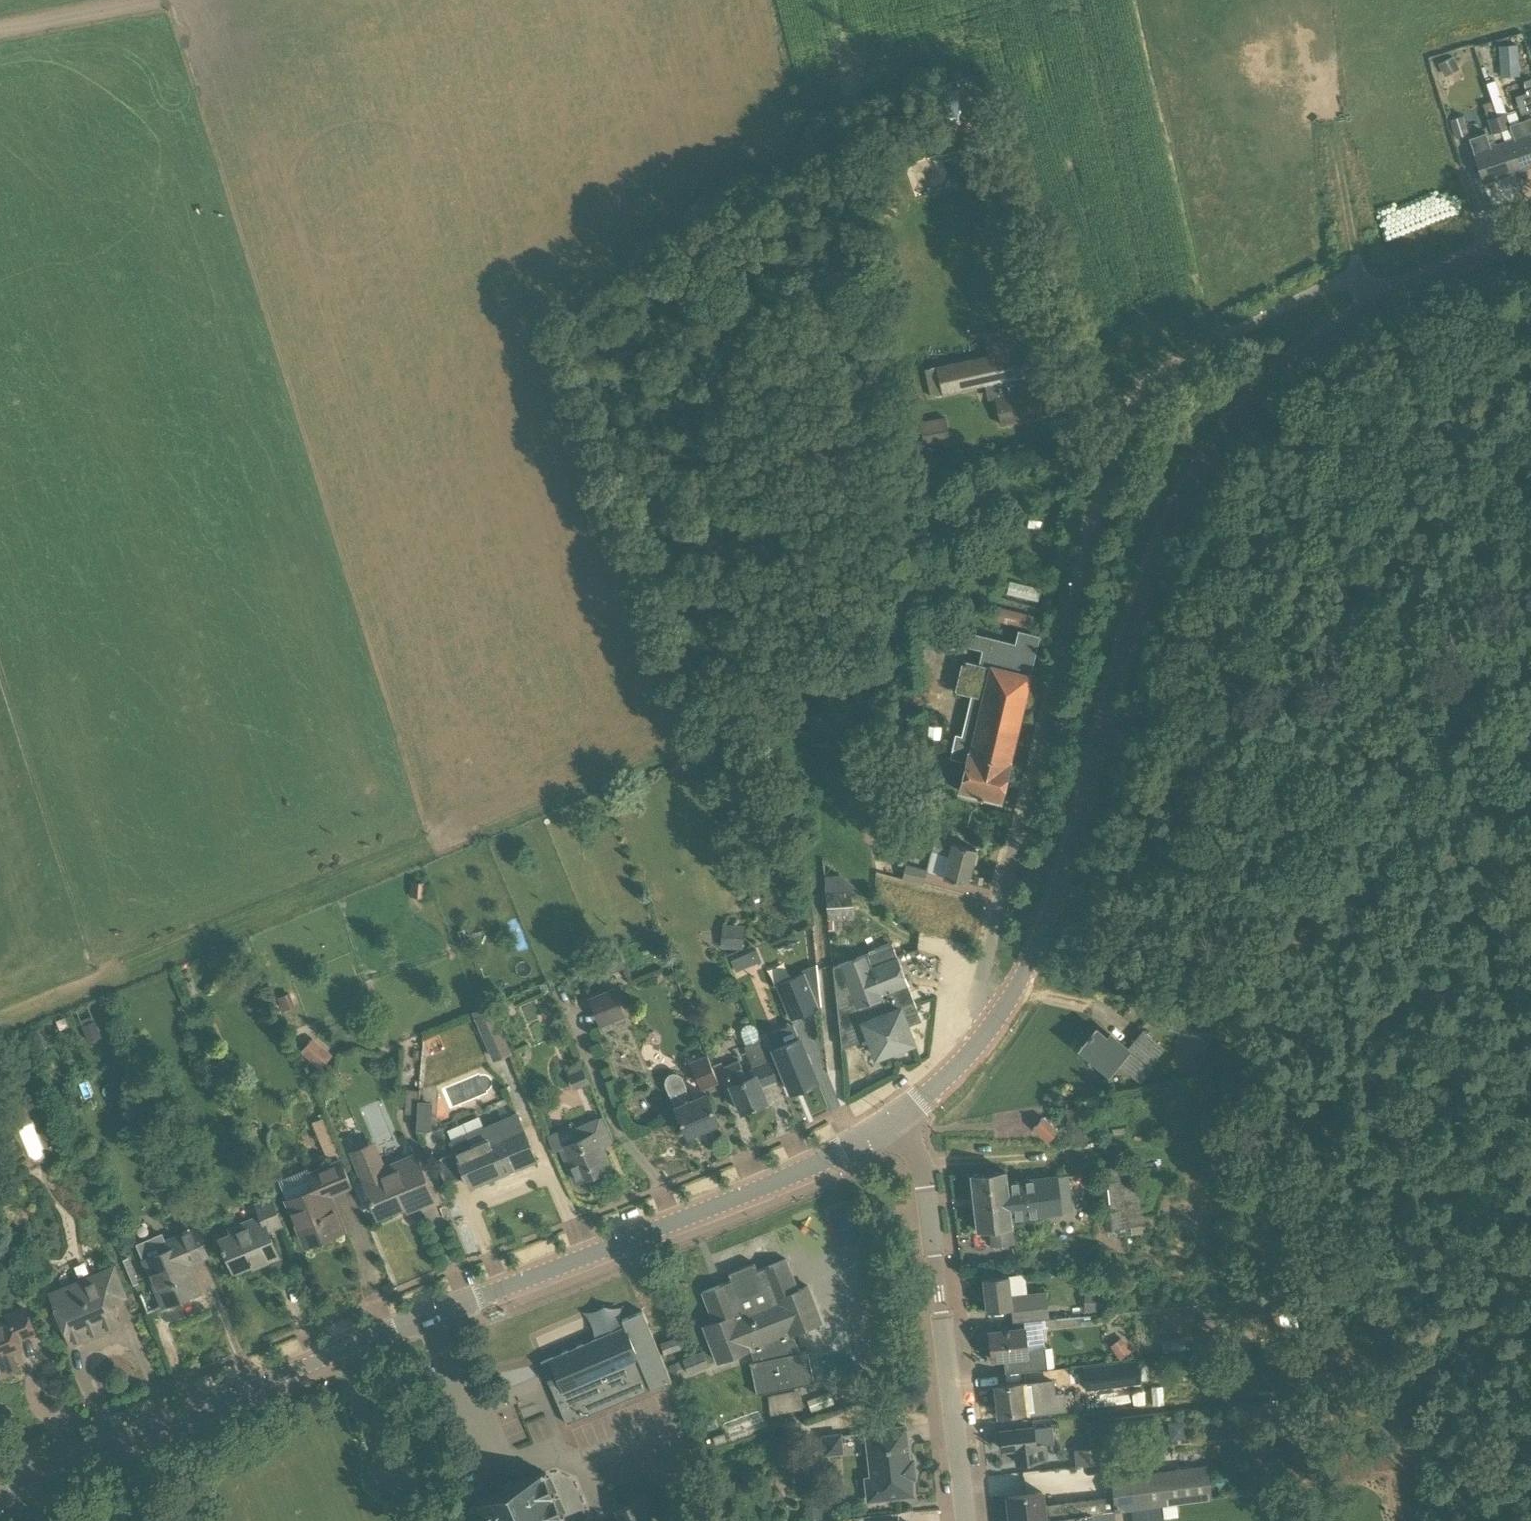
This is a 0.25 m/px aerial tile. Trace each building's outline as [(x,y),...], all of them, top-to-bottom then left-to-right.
[(1502,81),(1521,80),(1518,47),(1499,48),(1502,81)] [(1454,56),(1439,64),(1446,77),(1460,69),(1454,56)] [(1506,143),(1515,169),(1530,164),(1530,117),(1524,119),(1519,121),(1515,110),(1506,113),(1495,80),(1486,83),(1497,116),(1501,127),(1506,143)] [(1523,82),(1530,107),(1530,80),(1523,82)] [(1462,116),(1451,120),(1457,138),(1468,135),(1462,116)] [(1515,169),(1506,143),(1501,127),(1497,116),(1487,119),(1491,130),(1469,138),(1474,152),(1473,153),(1483,182),(1494,178),(1493,177),(1515,169)] [(989,356),(936,368),(942,395),(984,386),(985,393),(992,392),(1000,425),(1052,414),(1046,387),(1025,391),(1022,376),(1041,371),(1035,346),(1037,346),(1033,325),(984,336),(989,356)] [(944,419),(919,423),(923,448),(948,443),(944,419)] [(970,633),(967,645),(996,652),(992,668),(967,661),(964,660),(963,663),(957,690),(986,697),(976,738),(956,734),(951,758),(967,762),(960,792),(1000,801),(1009,761),(1016,730),(1037,637),(1020,632),(1017,644),(970,633)] [(899,828),(893,817),(876,826),(883,836),(899,828)] [(928,870),(927,871),(945,876),(944,878),(968,884),(977,849),(953,843),(936,839),(928,870)] [(927,871),(928,870),(906,865),(903,878),(924,884),(927,871)] [(834,877),(826,878),(828,921),(854,919),(851,891),(842,891),(841,883),(834,877)] [(743,950),(745,926),(723,924),(721,948),(743,950)] [(893,944),(833,967),(842,1048),(870,1038),(877,1056),(914,1042),(908,1026),(922,1021),(897,956),(917,948),(918,937),(917,934),(893,944)] [(747,954),(732,960),(736,972),(752,965),(747,954)] [(803,974),(779,985),(792,1016),(817,1005),(803,974)] [(614,987),(588,998),(600,1027),(614,1020),(616,1025),(627,1020),(626,1016),(626,1015),(615,988),(614,987)] [(83,1025),(89,1040),(101,1036),(95,1021),(83,1025)] [(498,1024),(480,1031),(493,1061),(511,1053),(498,1024)] [(779,1080),(762,1040),(758,1029),(754,1025),(750,1024),(746,1024),(743,1027),(741,1031),(741,1036),(757,1075),(731,1085),(742,1112),(767,1102),(761,1087),(779,1080)] [(1153,1069),(1150,1067),(1165,1049),(1145,1033),(1129,1050),(1111,1034),(1107,1038),(1097,1029),(1093,1034),(1092,1033),(1089,1037),(1090,1037),(1081,1047),(1111,1073),(1119,1062),(1141,1082),(1153,1069)] [(774,1048),(792,1091),(818,1081),(800,1037),(774,1048)] [(320,1069),(333,1055),(313,1038),(301,1052),(320,1069)] [(707,1055),(690,1063),(701,1089),(719,1081),(707,1055)] [(575,1090),(590,1084),(583,1068),(568,1074),(575,1090)] [(692,1101),(686,1087),(687,1087),(683,1078),(681,1074),(677,1072),(672,1072),(669,1074),(666,1078),(664,1082),(665,1086),(669,1095),(671,1094),(676,1107),(687,1135),(719,1122),(707,1094),(692,1101)] [(418,1101),(417,1111),(416,1128),(433,1129),(435,1102),(418,1101)] [(465,1174),(470,1187),(537,1160),(518,1113),(452,1141),(456,1151),(437,1159),(446,1182),(465,1174)] [(1059,1130),(1044,1117),(1034,1128),(1049,1142),(1059,1130)] [(316,1189),(287,1201),(298,1228),(302,1226),(310,1245),(332,1236),(331,1234),(344,1229),(330,1195),(352,1186),(342,1160),(323,1118),(312,1122),(330,1165),(310,1173),(316,1189)] [(561,1149),(575,1182),(611,1167),(600,1140),(605,1138),(598,1121),(574,1131),(571,1125),(547,1136),(554,1152),(561,1149)] [(406,1173),(404,1168),(382,1177),(373,1155),(356,1162),(365,1184),(379,1217),(417,1201),(419,1207),(435,1200),(421,1167),(406,1173)] [(1134,1163),(1101,1167),(1109,1238),(1142,1234),(1134,1163)] [(1006,1171),(971,1175),(978,1230),(991,1228),(993,1246),(1013,1244),(1011,1226),(1012,1226),(1012,1219),(1007,1183),(1006,1171)] [(1066,1176),(1007,1183),(1012,1219),(1060,1214),(1058,1196),(1069,1195),(1066,1176)] [(283,1225),(272,1199),(257,1205),(262,1216),(246,1223),(248,1228),(221,1240),(235,1273),(267,1260),(268,1263),(280,1258),(269,1230),(283,1225)] [(140,1245),(146,1259),(145,1260),(158,1289),(162,1287),(169,1304),(201,1291),(189,1264),(209,1255),(198,1229),(166,1243),(163,1235),(140,1245)] [(799,1290),(787,1259),(758,1270),(755,1263),(729,1273),(732,1281),(703,1292),(715,1322),(705,1326),(719,1362),(751,1349),(755,1361),(750,1362),(757,1394),(816,1382),(810,1350),(798,1353),(790,1334),(822,1321),(809,1286),(799,1290)] [(127,1297),(115,1268),(99,1275),(101,1279),(83,1287),(81,1282),(51,1294),(58,1310),(55,1312),(53,1316),(58,1327),(62,1328),(65,1327),(73,1345),(121,1325),(112,1303),(127,1297)] [(987,1311),(1012,1308),(1014,1322),(1050,1318),(1047,1291),(1012,1296),(1009,1274),(983,1277),(987,1311)] [(1103,1312),(1103,1294),(1085,1293),(1084,1312),(1103,1312)] [(25,1308),(0,1319),(0,1375),(18,1367),(12,1352),(23,1348),(20,1340),(36,1333),(25,1308)] [(1294,1308),(1272,1312),(1276,1342),(1289,1340),(1288,1333),(1298,1332),(1294,1308)] [(622,1401),(622,1402),(672,1380),(643,1311),(622,1320),(625,1327),(541,1363),(562,1412),(567,1424),(622,1401)] [(993,1360),(1004,1359),(1006,1374),(1048,1369),(1046,1346),(1027,1348),(1025,1328),(990,1332),(993,1360)] [(678,1337),(660,1344),(664,1354),(682,1347),(678,1337)] [(1120,1360),(1132,1351),(1122,1337),(1110,1346),(1120,1360)] [(684,1360),(689,1374),(710,1366),(705,1352),(684,1360)] [(1139,1360),(1083,1367),(1086,1391),(1142,1384),(1139,1360)] [(1025,1412),(1052,1409),(1067,1407),(1066,1399),(1070,1399),(1069,1391),(1050,1394),(1050,1386),(1070,1384),(1069,1368),(1040,1371),(1041,1383),(1023,1385),(1022,1382),(996,1385),(999,1415),(1025,1412)] [(1167,1436),(1185,1435),(1184,1419),(1166,1419),(1167,1436)] [(1046,1444),(1055,1443),(1053,1426),(1034,1428),(1034,1427),(1001,1431),(1003,1449),(1016,1448),(1018,1463),(1047,1459),(1046,1444)] [(906,1427),(867,1431),(872,1478),(867,1478),(869,1500),(914,1495),(912,1478),(916,1478),(914,1460),(910,1460),(906,1427)] [(840,1434),(822,1436),(824,1454),(842,1452),(840,1434)] [(1104,1447),(1076,1450),(1078,1466),(1106,1463),(1104,1447)] [(1112,1478),(1115,1497),(1116,1511),(1212,1500),(1208,1467),(1112,1478)] [(526,1480),(517,1484),(517,1482),(513,1484),(512,1480),(499,1486),(501,1489),(497,1491),(498,1492),(472,1503),(473,1505),(470,1506),(473,1511),(471,1512),(475,1520),(568,1520),(564,1512),(565,1511),(560,1499),(558,1499),(555,1491),(556,1491),(551,1478),(549,1478),(547,1473),(544,1474),(544,1473),(526,1480)] [(1115,1497),(1044,1505),(1043,1492),(1008,1496),(1011,1520),(1045,1520),(1079,1517),(1078,1515),(1093,1513),(1116,1511),(1115,1497)] [(617,1520),(646,1520),(644,1517),(651,1514),(644,1498),(613,1511),(617,1520)] [(806,1520),(822,1519),(821,1505),(805,1506),(806,1520)] [(1133,1509),(1134,1520),(1140,1520),(1166,1518),(1165,1505),(1156,1506),(1133,1509)]
